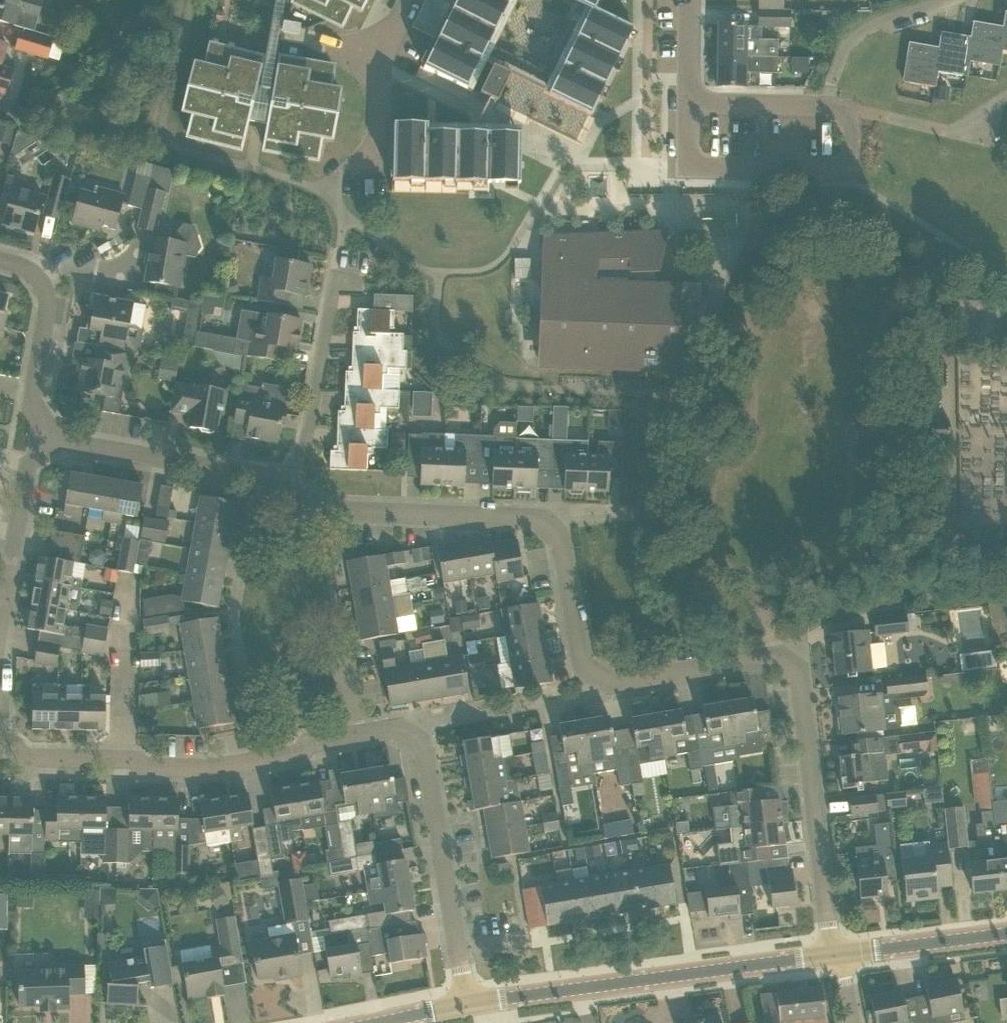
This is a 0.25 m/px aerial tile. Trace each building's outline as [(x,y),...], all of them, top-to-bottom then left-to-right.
[(15,25),(14,26),(34,32),(43,0),(0,0),(0,21),(15,25)] [(294,0),(344,25),(353,8),(362,12),(364,9),(362,9),(367,0),(294,0)] [(422,65),(480,96),(577,143),(633,29),(595,10),(594,10),(599,0),(454,0),(422,65)] [(758,10),(758,26),(760,26),(773,27),(790,27),(790,11),(758,10)] [(969,60),(998,65),(1001,49),(1003,28),(974,23),(971,39),(969,60)] [(283,41),(303,44),(306,30),(298,28),(284,25),(283,35),(284,35),(283,41)] [(718,26),(718,56),(745,57),(777,57),(778,44),(778,40),(760,40),(758,40),(745,39),(746,26),(745,26),(739,26),(718,26)] [(86,43),(106,49),(109,37),(90,31),(86,43)] [(16,49),(58,61),(62,46),(21,33),(16,49)] [(937,70),(966,75),(969,60),(971,39),(942,34),(939,49),(937,70)] [(903,81),(934,86),(937,70),(939,49),(909,44),(903,81)] [(191,114),(187,133),(241,147),(262,62),(208,49),(203,68),(193,66),(181,112),(191,114)] [(717,87),(745,87),(745,73),(777,74),(777,57),(745,57),(718,56),(717,87)] [(793,58),(793,73),(809,73),(809,58),(793,58)] [(334,72),(279,62),(264,148),(319,157),(323,138),(333,140),(333,137),(332,137),(339,96),(340,96),(341,93),(331,91),(334,72)] [(5,93),(12,72),(0,68),(0,92),(5,93)] [(935,85),(932,98),(947,101),(949,88),(935,85)] [(32,111),(27,109),(25,118),(22,129),(33,132),(38,112),(32,111)] [(489,134),(489,128),(455,127),(455,133),(427,133),(427,125),(425,125),(424,128),(395,128),(395,125),(393,125),(392,191),(393,191),(393,182),(424,183),(423,191),(425,191),(425,183),(455,183),(455,191),(488,192),(488,184),(519,185),(520,134),(489,134)] [(12,145),(15,131),(0,128),(0,142),(12,145)] [(128,206),(143,210),(148,189),(151,179),(135,175),(128,206)] [(43,214),(59,219),(64,199),(69,180),(54,176),(43,214)] [(34,233),(39,213),(43,198),(21,191),(23,182),(8,178),(5,187),(0,207),(8,209),(3,224),(34,233)] [(80,193),(72,224),(93,230),(94,226),(100,228),(100,226),(114,230),(124,195),(99,188),(97,195),(80,191),(80,193)] [(143,210),(139,228),(154,232),(164,193),(148,189),(143,210)] [(150,255),(145,282),(165,285),(179,287),(185,255),(187,244),(198,237),(194,226),(183,224),(176,232),(180,243),(170,241),(150,238),(147,254),(150,255)] [(547,366),(682,372),(687,353),(707,288),(646,285),(646,272),(655,271),(664,234),(612,231),(609,244),(602,242),(603,236),(545,239),(551,281),(541,281),(537,358),(547,359),(547,366)] [(514,259),(514,279),(530,279),(530,259),(514,259)] [(257,301),(286,306),(288,293),(306,297),(311,266),(292,263),(276,260),(272,280),(261,279),(257,301)] [(224,283),(228,294),(239,291),(235,280),(224,283)] [(92,310),(89,330),(101,332),(98,346),(130,352),(138,353),(142,331),(141,331),(129,329),(133,304),(108,299),(108,296),(92,293),(89,309),(92,310)] [(3,332),(8,315),(3,314),(8,296),(0,294),(0,332),(3,332)] [(172,298),(170,310),(181,312),(187,313),(184,333),(196,335),(196,332),(201,303),(183,300),(184,300),(172,298)] [(352,350),(412,352),(412,336),(403,336),(403,335),(389,334),(389,329),(393,330),(394,311),(357,310),(356,328),(358,328),(358,333),(353,333),(352,350)] [(262,359),(282,363),(285,349),(292,350),(294,342),(298,342),(301,321),(282,318),(268,315),(265,330),(253,328),(251,341),(196,332),(196,335),(193,346),(262,359)] [(82,396),(93,398),(94,395),(112,398),(115,383),(124,384),(127,364),(130,352),(98,346),(98,347),(96,346),(93,361),(80,359),(79,365),(85,366),(84,371),(82,371),(78,392),(83,393),(82,396)] [(345,372),(345,390),(399,392),(400,369),(411,370),(412,352),(352,350),(351,367),(353,367),(353,372),(345,372)] [(160,360),(157,380),(174,383),(177,363),(160,360)] [(187,427),(216,432),(219,415),(222,416),(225,396),(226,393),(194,386),(194,387),(175,384),(170,412),(185,415),(185,413),(190,414),(187,427)] [(258,440),(277,443),(280,425),(284,426),(287,408),(261,403),(264,389),(244,385),(240,384),(237,399),(234,419),(248,421),(245,437),(250,438),(250,439),(258,441),(258,440)] [(338,412),(337,429),(387,431),(374,430),(374,415),(379,415),(380,408),(398,409),(399,392),(345,390),(344,407),(345,407),(345,412),(338,412)] [(414,405),(430,406),(430,393),(414,392),(414,405)] [(615,419),(624,420),(624,410),(615,410),(615,419)] [(553,412),(552,425),(567,426),(567,423),(567,413),(554,412),(553,412)] [(931,419),(931,443),(949,443),(948,419),(931,419)] [(330,470),(366,471),(367,455),(372,455),(372,448),(387,449),(387,431),(337,429),(336,447),(338,447),(338,452),(330,451),(330,470)] [(391,449),(405,449),(406,433),(391,433),(391,449)] [(420,485),(442,486),(443,449),(444,434),(422,433),(422,435),(408,434),(407,472),(408,472),(408,459),(421,460),(420,485)] [(443,449),(442,486),(464,487),(465,467),(465,466),(478,467),(480,436),(455,435),(455,450),(443,449)] [(492,488),(514,489),(515,452),(516,437),(499,436),(480,436),(478,467),(492,467),(492,488)] [(530,490),(536,490),(537,469),(550,470),(552,439),(526,438),(516,437),(515,452),(514,489),(518,489),(517,492),(530,493),(530,490)] [(552,439),(550,470),(564,470),(564,491),(568,491),(570,495),(582,496),(584,492),(586,492),(588,441),(577,440),(565,440),(552,439)] [(586,492),(608,492),(609,472),(623,472),(624,443),(599,442),(599,455),(588,455),(588,441),(586,492)] [(63,514),(73,516),(75,506),(89,508),(94,478),(80,475),(82,468),(71,467),(63,514)] [(101,520),(111,522),(119,475),(110,473),(108,480),(94,478),(89,508),(103,511),(101,520)] [(111,522),(120,524),(122,514),(137,517),(142,486),(127,484),(129,477),(119,475),(111,522)] [(155,516),(175,520),(178,510),(169,508),(173,488),(161,486),(155,516)] [(195,523),(232,530),(237,503),(200,496),(195,523)] [(151,541),(165,543),(169,522),(145,518),(141,539),(141,540),(151,542),(151,541)] [(191,549),(227,555),(232,530),(195,523),(191,549)] [(49,545),(82,550),(84,536),(71,535),(52,531),(49,545)] [(489,537),(463,542),(469,578),(495,573),(490,545),(491,545),(490,537),(489,537)] [(118,570),(132,573),(134,564),(135,564),(139,541),(138,541),(124,539),(118,570)] [(135,564),(147,567),(151,542),(141,540),(141,539),(138,539),(138,541),(139,541),(135,564)] [(495,573),(496,581),(504,581),(523,577),(517,541),(491,545),(490,545),(495,573)] [(463,542),(436,546),(439,561),(443,582),(469,578),(463,542)] [(47,558),(80,564),(82,550),(49,545),(47,558)] [(186,575),(223,581),(227,555),(191,549),(186,575)] [(347,562),(352,588),(405,579),(388,582),(386,566),(404,563),(402,552),(347,562)] [(70,586),(74,563),(47,558),(47,559),(39,557),(35,581),(70,587),(70,586)] [(101,580),(115,582),(117,570),(102,568),(101,580)] [(186,575),(181,601),(218,608),(223,581),(186,575)] [(352,588),(356,614),(411,605),(409,593),(407,593),(405,579),(352,588)] [(66,610),(70,587),(35,581),(31,604),(66,611),(66,610)] [(442,588),(432,590),(434,600),(444,599),(442,588)] [(499,591),(501,605),(513,604),(511,590),(499,591)] [(477,599),(479,610),(490,608),(489,597),(477,599)] [(157,598),(143,600),(146,615),(159,613),(157,598)] [(454,602),(456,614),(467,612),(465,600),(454,602)] [(100,614),(111,616),(112,602),(102,601),(100,614)] [(501,609),(506,636),(543,630),(538,603),(518,607),(501,609)] [(46,633),(71,636),(73,627),(63,625),(66,611),(31,604),(27,629),(46,633)] [(356,614),(361,641),(380,637),(397,634),(395,618),(413,615),(411,605),(356,614)] [(442,610),(429,612),(431,625),(445,623),(442,610)] [(478,614),(461,617),(464,630),(480,627),(478,614)] [(873,618),(875,635),(907,631),(905,615),(873,618)] [(167,617),(143,621),(145,635),(169,631),(167,617)] [(461,617),(448,619),(451,633),(463,631),(461,617)] [(221,645),(217,618),(180,624),(185,651),(221,645)] [(79,638),(106,642),(108,629),(86,625),(84,631),(81,631),(79,638)] [(429,630),(414,633),(416,643),(431,640),(429,630)] [(506,636),(510,662),(547,656),(543,630),(506,636)] [(832,635),(837,675),(857,673),(871,671),(871,669),(887,667),(884,643),(868,645),(867,631),(852,633),(832,635)] [(81,652),(103,656),(106,642),(79,638),(77,650),(81,650),(81,652)] [(395,639),(379,642),(380,651),(390,706),(416,702),(410,665),(395,667),(392,649),(396,648),(395,639)] [(433,641),(442,697),(469,693),(462,656),(447,658),(444,640),(433,641)] [(408,652),(410,665),(416,702),(442,697),(433,641),(421,643),(422,649),(408,652)] [(475,641),(466,642),(468,655),(477,654),(475,641)] [(34,663),(54,666),(56,666),(59,647),(38,643),(34,663)] [(185,651),(189,677),(226,671),(221,645),(185,651)] [(992,649),(959,653),(961,670),(994,665),(992,649)] [(159,652),(140,653),(141,668),(160,667),(159,652)] [(510,662),(515,689),(551,683),(547,656),(510,662)] [(469,670),(472,689),(485,687),(482,668),(469,670)] [(189,677),(193,703),(230,696),(226,671),(189,677)] [(892,693),(892,700),(923,697),(927,691),(926,677),(886,681),(887,694),(892,693)] [(80,731),(105,731),(105,696),(90,696),(90,686),(81,685),(80,731)] [(139,695),(140,707),(170,704),(168,692),(139,695)] [(842,719),(838,719),(840,733),(843,733),(844,735),(863,732),(883,730),(898,728),(902,724),(900,710),(895,706),(881,708),(879,694),(859,697),(839,699),(842,719)] [(32,730),(56,731),(57,695),(32,695),(32,730)] [(56,731),(80,731),(81,696),(57,695),(56,731)] [(193,703),(198,729),(235,723),(230,696),(193,703)] [(727,703),(737,760),(738,760),(737,757),(761,752),(761,750),(773,748),(769,711),(755,713),(753,699),(727,703)] [(702,708),(708,740),(697,742),(701,767),(737,760),(727,703),(702,708)] [(656,715),(663,757),(677,755),(675,741),(686,739),(681,711),(656,715)] [(631,784),(634,797),(645,795),(639,760),(650,758),(650,760),(663,757),(656,715),(631,720),(635,747),(630,748),(631,756),(627,757),(631,784)] [(617,769),(620,786),(631,784),(627,757),(617,758),(609,717),(584,721),(593,773),(617,769)] [(138,732),(157,733),(157,720),(138,720),(138,732)] [(559,790),(562,806),(573,804),(570,788),(595,784),(593,773),(584,721),(559,726),(563,753),(558,754),(559,762),(554,763),(559,790)] [(919,736),(918,736),(920,748),(925,753),(937,751),(935,734),(919,736)] [(460,756),(462,767),(467,766),(501,760),(501,759),(497,736),(463,742),(465,756),(460,756)] [(857,755),(838,757),(842,789),(857,787),(857,784),(875,781),(888,780),(886,759),(885,759),(884,756),(901,754),(901,751),(899,736),(875,739),(855,741),(857,755)] [(687,743),(691,770),(701,768),(701,767),(697,742),(687,743)] [(972,757),(974,808),(989,808),(987,756),(972,757)] [(471,788),(471,790),(505,784),(501,760),(467,766),(469,778),(464,779),(466,789),(471,788)] [(548,762),(533,765),(535,776),(536,776),(536,778),(550,776),(548,762)] [(390,767),(365,771),(372,813),(385,811),(383,797),(394,795),(395,804),(408,801),(404,778),(392,780),(390,767)] [(340,781),(330,782),(331,790),(332,797),(334,806),(335,806),(337,822),(351,820),(359,815),(372,813),(365,771),(339,776),(340,781)] [(717,781),(706,783),(708,791),(718,789),(717,781)] [(319,782),(294,786),(302,829),(302,830),(337,824),(337,822),(335,806),(334,806),(332,797),(331,790),(320,792),(319,782)] [(468,801),(470,811),(483,809),(484,811),(509,807),(505,784),(471,790),(473,801),(468,801)] [(288,818),(290,831),(302,829),(294,786),(270,791),(275,820),(288,818)] [(923,789),(925,805),(943,803),(941,787),(923,789)] [(727,807),(730,828),(787,822),(787,818),(787,802),(779,802),(779,800),(758,802),(757,790),(762,790),(762,789),(730,793),(731,807),(727,807)] [(223,798),(231,841),(242,839),(240,826),(253,824),(248,794),(223,798)] [(849,799),(851,816),(888,812),(886,794),(849,799)] [(8,834),(9,797),(0,797),(0,834),(8,834)] [(21,845),(32,845),(32,835),(33,797),(9,797),(8,834),(21,834),(21,845)] [(45,824),(45,842),(58,842),(81,843),(81,840),(81,798),(57,797),(57,805),(47,805),(45,805),(45,824)] [(81,843),(96,843),(96,829),(105,829),(106,798),(81,798),(81,840),(81,843)] [(206,842),(207,845),(231,841),(223,798),(199,803),(202,819),(189,819),(188,845),(206,842)] [(142,851),(153,851),(153,847),(153,842),(153,799),(129,799),(128,829),(142,829),(142,851)] [(153,842),(153,847),(164,847),(166,847),(169,847),(171,846),(173,842),(174,842),(176,842),(177,830),(178,830),(178,799),(153,799),(153,842)] [(484,811),(488,835),(525,828),(521,805),(484,811)] [(964,807),(944,809),(948,849),(955,849),(967,847),(973,894),(1001,891),(992,811),(981,812),(982,824),(976,825),(977,841),(968,842),(964,814),(964,807)] [(1001,891),(1006,890),(1006,822),(1005,810),(992,811),(1001,891)] [(541,815),(543,825),(559,822),(557,812),(541,815)] [(337,822),(337,824),(341,848),(343,859),(355,857),(357,857),(351,820),(337,822)] [(603,825),(605,838),(633,833),(631,820),(603,825)] [(543,825),(544,833),(560,830),(559,822),(543,825)] [(688,822),(676,823),(677,833),(689,832),(688,822)] [(719,866),(747,863),(757,861),(761,861),(770,860),(770,859),(765,860),(763,848),(784,845),(784,843),(791,841),(787,827),(788,826),(787,822),(730,828),(732,843),(716,845),(719,866)] [(857,873),(852,874),(853,889),(859,888),(860,899),(887,896),(885,878),(895,877),(892,853),(889,823),(873,825),(876,847),(877,861),(856,863),(857,873)] [(265,826),(271,860),(284,858),(278,824),(265,826)] [(252,828),(260,877),(274,875),(271,860),(265,826),(252,828)] [(488,835),(492,859),(529,852),(525,828),(488,835)] [(103,863),(117,863),(117,833),(104,833),(103,863)] [(117,863),(130,863),(130,833),(117,833),(117,863)] [(621,841),(624,854),(628,853),(628,852),(639,850),(637,838),(621,841)] [(387,840),(373,843),(375,854),(389,852),(387,840)] [(605,843),(607,857),(624,854),(621,841),(605,843)] [(906,901),(937,898),(936,887),(951,885),(947,845),(925,847),(925,842),(900,845),(906,901)] [(174,868),(174,874),(188,874),(188,847),(188,846),(176,846),(174,846),(174,857),(174,868)] [(326,850),(328,862),(343,859),(341,848),(326,850)] [(30,887),(44,887),(44,851),(30,851),(30,887)] [(343,859),(328,862),(330,876),(358,871),(355,857),(343,859)] [(768,882),(771,908),(796,905),(793,886),(795,886),(794,880),(793,880),(792,870),(788,871),(786,858),(770,860),(761,861),(764,883),(768,882)] [(365,879),(367,892),(409,885),(405,860),(364,867),(366,879),(365,879)] [(757,861),(747,863),(748,873),(758,872),(757,861)] [(497,865),(499,875),(509,873),(507,863),(497,865)] [(732,887),(705,891),(706,901),(708,911),(708,918),(734,914),(734,920),(740,919),(740,916),(752,914),(748,873),(747,863),(729,865),(729,870),(732,887)] [(647,869),(654,908),(676,904),(669,865),(647,869)] [(627,872),(633,912),(654,908),(647,869),(627,872)] [(278,883),(286,924),(307,921),(304,902),(305,902),(303,886),(301,886),(298,870),(274,875),(279,883),(278,883)] [(606,876),(613,915),(633,912),(627,872),(606,876)] [(585,879),(592,919),(613,915),(606,876),(585,879)] [(565,883),(571,922),(592,919),(585,879),(565,883)] [(207,894),(217,910),(229,902),(228,901),(232,900),(229,882),(218,884),(218,886),(207,894)] [(544,886),(551,926),(571,922),(565,883),(544,886)] [(347,932),(366,929),(409,921),(407,912),(414,910),(409,885),(367,892),(370,906),(383,904),(384,912),(368,914),(328,921),(331,935),(347,932)] [(523,890),(529,929),(551,926),(544,886),(523,890)] [(99,888),(99,905),(115,905),(116,889),(99,888)] [(138,894),(154,908),(159,906),(156,889),(139,889),(138,894)] [(84,891),(84,902),(98,902),(98,891),(98,890),(84,890),(84,891)] [(706,901),(688,903),(690,913),(708,911),(706,901)] [(212,960),(182,965),(187,999),(207,995),(207,992),(224,989),(220,968),(243,964),(238,938),(234,917),(216,920),(221,949),(211,951),(212,960)] [(389,954),(391,964),(426,958),(422,934),(418,935),(416,921),(409,922),(409,921),(366,929),(371,957),(389,954)] [(355,972),(356,977),(362,976),(361,975),(374,973),(371,957),(366,929),(347,932),(349,945),(325,949),(329,976),(355,972)] [(254,960),(257,980),(288,974),(289,978),(301,976),(294,935),(251,943),(254,960)] [(144,958),(108,964),(111,985),(107,985),(106,1004),(137,1005),(138,983),(148,981),(149,988),(173,984),(167,946),(158,947),(143,950),(144,958)] [(40,1006),(40,1011),(55,1011),(55,1009),(68,1009),(68,994),(84,994),(83,966),(52,966),(53,970),(18,972),(19,1006),(40,1006)] [(915,998),(920,1022),(946,1022),(945,1021),(944,1021),(943,1016),(963,1012),(956,980),(928,986),(926,990),(927,995),(915,998)] [(764,1022),(826,1022),(822,988),(761,995),(764,1022)] [(915,998),(903,1000),(901,992),(870,998),(875,1022),(920,1022),(915,998)]
